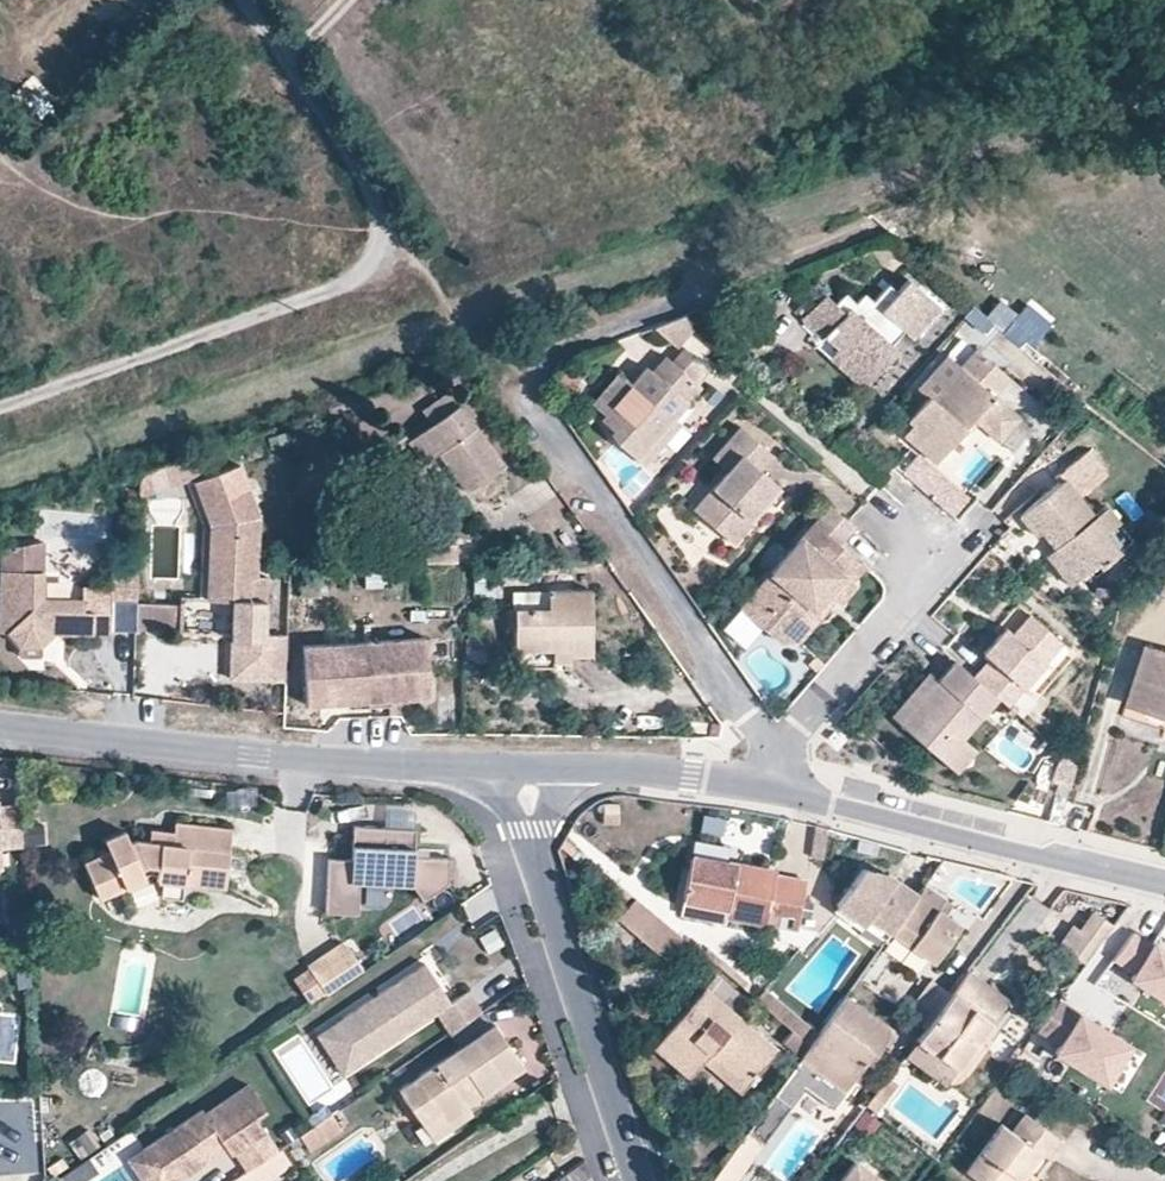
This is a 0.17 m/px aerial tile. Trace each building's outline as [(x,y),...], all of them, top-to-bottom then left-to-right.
[(824,341),(826,339),(832,333),(845,345),(839,352),(855,362),(876,365),(888,366),(899,354),(893,348),(889,343),(893,339),(890,329),(896,324),(906,334),(914,342),(921,334),(919,323),(927,314),(928,297),(909,282),(899,294),(890,286),(875,304),(873,302),(858,303),(857,305),(845,295),(837,305),(827,296),(802,322),(824,341)] [(942,309),(928,297),(927,314),(919,323),(921,334),(942,309)] [(684,347),(694,324),(673,316),(663,339),(684,347)] [(889,343),(893,348),(906,334),(896,324),(890,329),(893,339),(889,343)] [(832,333),(826,339),(839,352),(845,345),(832,333)] [(988,391),(1004,372),(969,344),(955,361),(943,351),(916,383),(924,390),(902,415),(910,422),(901,434),(935,462),(973,417),(997,436),(1016,414),(988,391)] [(712,372),(686,349),(673,364),(699,387),(712,372)] [(855,362),(839,352),(830,362),(864,392),(888,366),(876,365),(855,362)] [(639,461),(676,420),(703,390),(699,387),(673,364),(669,360),(655,376),(650,371),(634,388),(607,419),(603,423),(616,434),(613,438),(639,461)] [(607,419),(634,388),(621,376),(593,406),(607,419)] [(437,427),(463,408),(453,394),(427,413),(437,427)] [(506,468),(463,408),(437,427),(412,444),(428,466),(443,455),(470,493),(506,468)] [(683,426),(676,420),(639,461),(646,467),(683,426)] [(734,548),(754,527),(749,522),(763,507),(768,511),(783,494),(761,474),(774,459),(742,430),(728,445),(742,459),(713,491),(725,502),(706,523),(734,548)] [(1053,548),(1051,550),(1076,580),(1096,564),(1099,568),(1118,553),(1102,534),(1107,530),(1095,515),(1092,517),(1078,499),(1106,475),(1088,453),(1056,478),(1059,483),(1018,516),(1035,536),(1040,532),(1053,548)] [(204,481),(195,456),(139,475),(138,504),(193,485),(204,481)] [(212,519),(205,521),(207,528),(206,605),(231,605),(232,639),(265,640),(265,580),(255,580),(256,521),(237,470),(204,481),(193,485),(201,509),(207,505),(212,519)] [(694,512),(706,523),(725,502),(713,491),(694,512)] [(201,509),(205,521),(212,519),(207,505),(201,509)] [(1105,506),(1095,515),(1107,530),(1102,534),(1118,553),(1133,541),(1105,506)] [(749,522),(754,527),(768,511),(763,507),(749,522)] [(826,547),(833,540),(812,523),(807,529),(826,547)] [(862,565),(833,540),(826,547),(807,529),(757,589),(775,605),(758,624),(778,643),(799,640),(822,613),(811,603),(823,590),(834,599),(839,604),(854,585),(850,581),(862,565)] [(33,545),(0,554),(0,578),(33,578),(33,545)] [(414,548),(414,565),(460,565),(460,548),(414,548)] [(1076,580),(1051,550),(1043,556),(1069,587),(1076,580)] [(110,607),(110,596),(83,595),(83,605),(40,605),(39,578),(33,578),(0,578),(0,637),(5,636),(19,652),(39,652),(61,634),(69,640),(110,640),(110,637),(110,607)] [(110,607),(136,607),(136,605),(136,580),(110,579),(110,596),(110,607)] [(318,628),(318,582),(301,581),(299,628),(318,628)] [(775,605),(757,589),(741,608),(758,624),(775,605)] [(822,613),(834,599),(823,590),(811,603),(822,613)] [(520,653),(556,652),(574,652),(574,658),(594,658),(594,592),(552,593),(552,612),(520,612),(520,653)] [(552,612),(552,593),(519,593),(520,612),(552,612)] [(201,634),(200,605),(136,605),(136,607),(135,634),(201,634)] [(135,634),(136,607),(110,607),(110,637),(135,637),(135,634)] [(992,693),(1001,701),(1056,638),(1024,610),(1008,629),(1003,635),(995,629),(978,648),(984,653),(968,672),(992,693)] [(1003,635),(1008,629),(1001,622),(995,629),(1003,635)] [(264,684),(265,640),(232,639),(231,684),(264,684)] [(435,685),(432,641),(305,649),(308,708),(419,702),(418,686),(435,685)] [(1144,646),(1130,686),(1143,691),(1138,708),(1164,716),(1164,654),(1144,646)] [(574,652),(556,652),(556,664),(574,664),(574,658),(574,652)] [(968,672),(949,656),(932,675),(894,719),(937,756),(957,734),(992,693),(968,672)] [(894,719),(932,675),(922,667),(884,711),(894,719)] [(436,701),(435,685),(418,686),(419,702),(436,701)] [(1143,691),(1130,686),(1125,704),(1138,708),(1143,691)] [(971,746),(957,734),(937,756),(951,769),(971,746)] [(24,854),(22,811),(0,813),(0,855),(24,854)] [(135,841),(129,844),(110,853),(85,865),(99,899),(144,880),(142,876),(139,868),(144,866),(157,868),(156,875),(155,881),(160,882),(159,896),(182,900),(183,883),(224,887),(231,829),(175,823),(174,834),(172,846),(148,843),(135,841)] [(418,860),(418,852),(420,833),(357,829),(355,863),(329,861),(326,916),(359,918),(361,885),(415,888),(428,906),(452,888),(454,863),(431,861),(418,860)] [(110,853),(129,844),(124,830),(104,840),(110,853)] [(149,831),(148,843),(172,846),(174,834),(149,831)] [(692,858),(727,865),(730,850),(694,843),(692,858)] [(431,861),(431,853),(418,852),(418,860),(431,861)] [(797,929),(806,882),(775,877),(776,874),(727,865),(692,858),(680,913),(725,922),(727,916),(797,929)] [(885,926),(912,889),(882,867),(855,862),(826,902),(856,924),(862,917),(882,932),(885,926)] [(139,868),(142,876),(147,874),(156,875),(157,868),(144,866),(139,868)] [(946,897),(919,879),(912,889),(939,908),(946,897)] [(939,908),(912,889),(885,926),(927,957),(954,919),(939,908)] [(683,939),(636,899),(618,921),(666,959),(683,939)] [(1058,943),(1084,965),(1112,927),(1091,911),(1078,929),(1073,925),(1058,943)] [(882,932),(862,917),(856,924),(877,939),(882,932)] [(1131,934),(1114,958),(1134,972),(1131,977),(1164,1000),(1164,946),(1154,939),(1149,947),(1131,934)] [(346,943),(294,979),(314,1008),(366,972),(346,943)] [(423,963),(336,1023),(363,1062),(435,1012),(449,1033),(481,1012),(467,991),(450,1002),(423,963)] [(1009,1000),(969,971),(951,995),(925,1027),(923,1030),(916,1039),(957,1069),(1009,1000)] [(1063,999),(1118,1022),(1128,999),(1073,975),(1063,999)] [(925,1027),(951,995),(932,980),(908,1014),(925,1027)] [(689,1077),(702,1061),(709,1052),(747,1085),(777,1048),(705,987),(654,1047),(689,1077)] [(764,987),(754,999),(797,1036),(809,1046),(818,1033),(764,987)] [(834,1108),(866,1061),(863,1059),(870,1049),(877,1054),(892,1032),(844,997),(818,1033),(809,1046),(800,1059),(774,1094),(788,1105),(802,1085),(834,1108)] [(1129,1047),(1057,1001),(1035,1030),(1058,1045),(1054,1052),(1104,1085),(1129,1047)] [(458,1046),(490,1025),(481,1012),(453,1031),(449,1033),(458,1046)] [(336,1023),(317,1037),(343,1075),(363,1062),(336,1023)] [(397,1088),(420,1122),(439,1111),(450,1129),(471,1114),(465,1106),(461,1098),(477,1089),(482,1096),(524,1068),(493,1023),(490,1025),(458,1046),(397,1088)] [(809,1046),(797,1036),(786,1048),(800,1059),(809,1046)] [(863,1059),(866,1061),(873,1066),(880,1057),(877,1054),(870,1049),(863,1059)] [(709,1052),(702,1061),(739,1094),(747,1085),(709,1052)] [(887,1077),(875,1094),(885,1101),(897,1085),(887,1077)] [(242,1173),(272,1153),(250,1121),(259,1114),(242,1089),(201,1118),(195,1112),(138,1152),(157,1180),(177,1166),(185,1177),(211,1159),(206,1152),(217,1146),(221,1152),(225,1158),(229,1155),(242,1173)] [(465,1106),(482,1096),(477,1089),(461,1098),(465,1106)] [(788,1105),(774,1094),(747,1132),(761,1143),(788,1105)] [(875,1094),(865,1106),(876,1114),(885,1101),(875,1094)] [(30,1102),(12,1101),(10,1129),(28,1130),(30,1102)] [(439,1111),(420,1122),(433,1141),(450,1129),(439,1111)] [(330,1114),(306,1131),(298,1135),(309,1152),(342,1130),(330,1114)] [(1062,1142),(1024,1114),(1011,1132),(1000,1124),(965,1171),(978,1180),(1017,1180),(1025,1170),(1037,1178),(1049,1160),(1047,1159),(1062,1142)] [(712,1180),(737,1180),(763,1144),(761,1143),(747,1132),(712,1180)] [(211,1159),(221,1152),(217,1146),(206,1152),(211,1159)] [(280,1148),(272,1153),(242,1173),(232,1180),(267,1180),(292,1166),(280,1148)] [(851,1161),(836,1180),(878,1180),(851,1161)]
